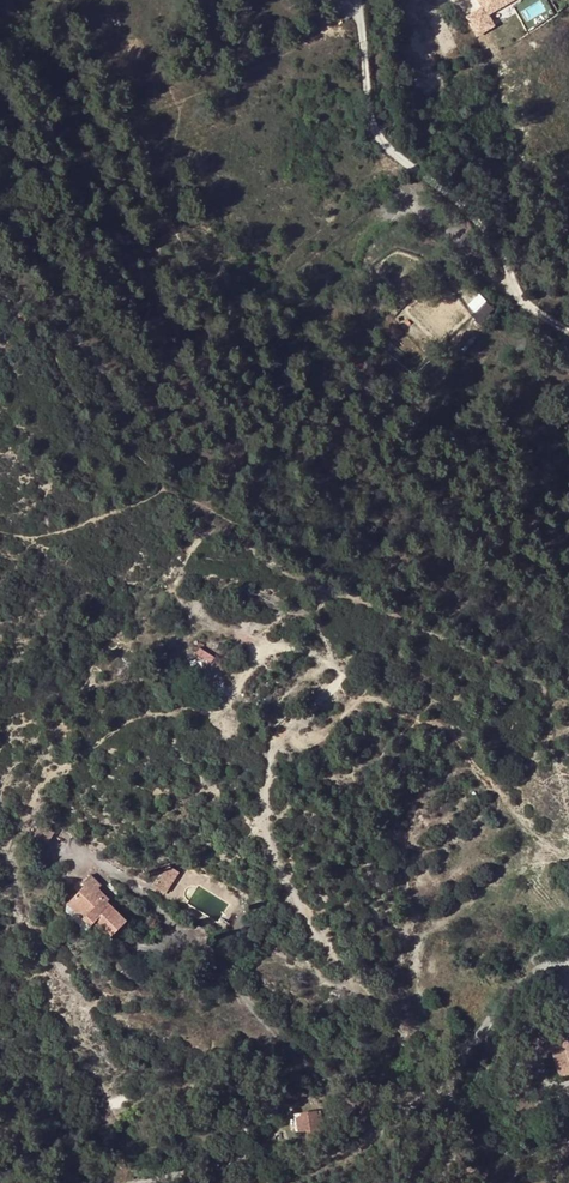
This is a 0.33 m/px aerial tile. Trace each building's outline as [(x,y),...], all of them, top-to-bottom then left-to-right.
[(483,7),(466,15),(476,37),(499,25),(493,12),(518,0),(479,0),(483,7)] [(484,318),(496,308),(483,293),(471,303),(484,318)] [(155,887),(166,894),(178,873),(168,867),(159,880),(156,879),(154,884),(156,886),(155,887)] [(86,917),(83,921),(91,928),(93,927),(95,929),(97,927),(110,940),(127,924),(106,904),(103,901),(106,899),(98,890),(100,888),(90,877),(82,885),(85,888),(71,902),(86,917)] [(86,933),(91,928),(83,921),(86,917),(71,902),(67,906),(66,913),(86,933)] [(549,1044),(556,1069),(568,1067),(568,1039),(549,1044)] [(556,1069),(549,1044),(549,1041),(539,1043),(548,1079),(568,1074),(568,1067),(556,1069)] [(293,1118),(297,1133),(299,1142),(317,1139),(310,1109),(292,1113),(293,1118)] [(290,1135),(297,1133),(293,1118),(286,1120),(290,1135)]
